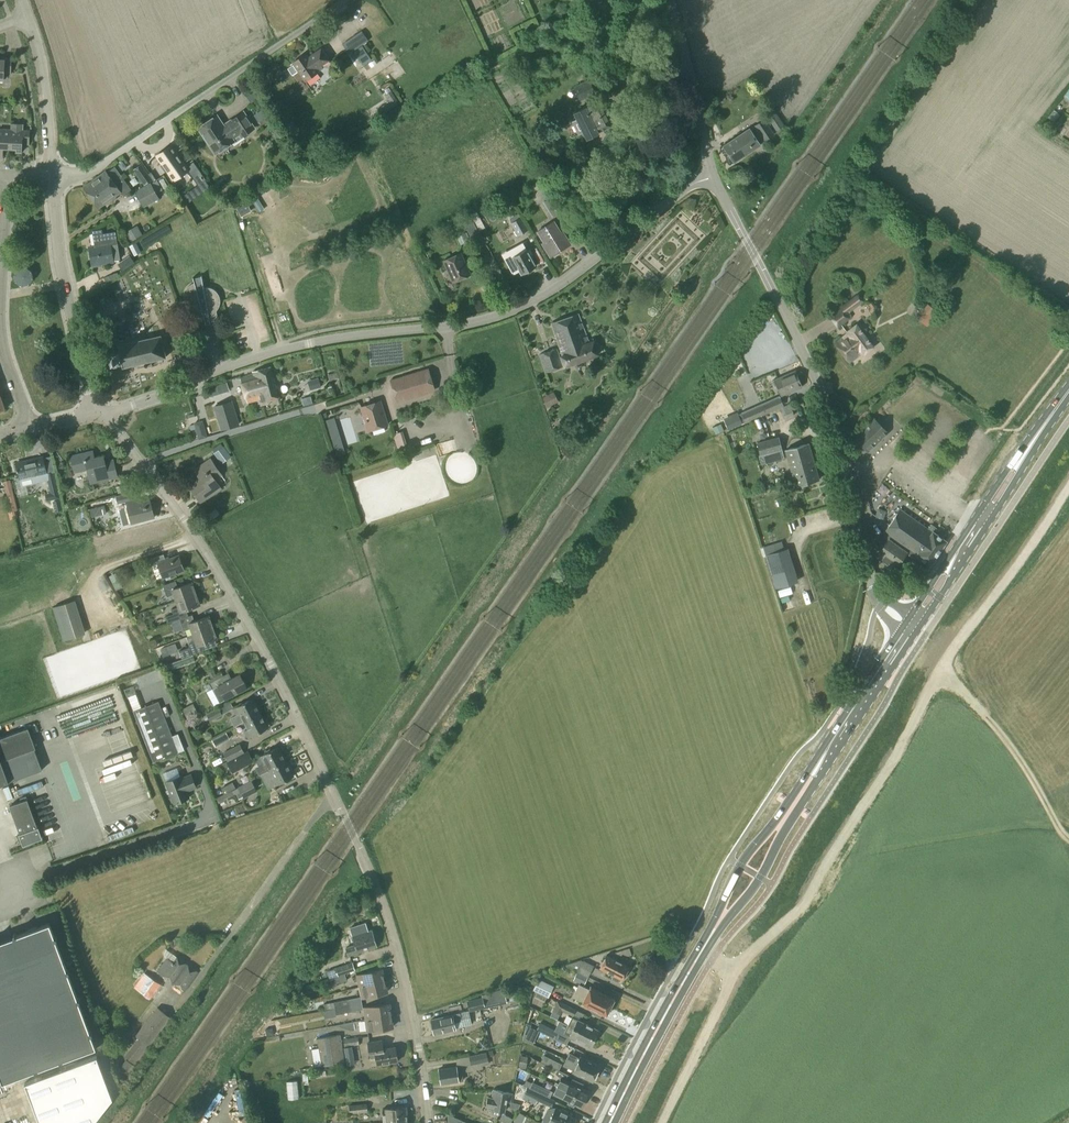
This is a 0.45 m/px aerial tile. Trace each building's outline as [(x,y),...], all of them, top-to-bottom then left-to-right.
[(519,49),(523,57),(535,51),(536,52),(548,47),(544,40),(533,46),(531,43),(519,49)] [(371,60),(362,46),(354,51),(363,65),(371,60)] [(333,63),(324,51),(312,60),(309,57),(296,66),(289,72),(293,77),(300,73),(309,84),(322,74),(320,72),(333,63)] [(3,80),(4,73),(10,73),(11,57),(0,57),(0,80),(3,80)] [(573,87),(580,101),(595,93),(588,80),(573,87)] [(340,90),(331,98),(338,106),(347,99),(340,90)] [(378,110),(381,115),(399,103),(391,90),(386,93),(385,94),(389,101),(377,108),(378,110)] [(577,120),(573,122),(579,135),(584,132),(587,139),(599,134),(598,132),(610,126),(599,102),(574,113),(577,120)] [(243,112),(230,121),(231,122),(224,127),(216,116),(198,128),(215,154),(233,141),(231,137),(238,132),(241,137),(254,128),(243,112)] [(764,121),(755,127),(764,142),(774,135),(764,121)] [(2,157),(3,148),(13,149),(14,129),(0,129),(0,157),(2,157)] [(14,129),(13,149),(16,149),(16,152),(22,152),(22,143),(29,144),(29,130),(14,129)] [(749,129),(723,146),(734,163),(760,146),(749,129)] [(186,167),(170,146),(156,156),(163,165),(161,166),(166,172),(167,171),(174,180),(187,171),(198,185),(206,179),(193,162),(186,167)] [(149,171),(154,168),(147,159),(143,162),(149,171)] [(133,170),(144,185),(151,179),(141,164),(133,170)] [(114,181),(106,170),(83,186),(91,197),(114,181)] [(114,181),(91,197),(99,208),(121,192),(120,190),(122,188),(126,193),(131,189),(122,176),(114,181)] [(536,184),(546,200),(543,202),(552,217),(564,209),(554,195),(545,179),(536,184)] [(135,191),(143,206),(159,198),(151,183),(135,191)] [(246,203),(236,209),(241,217),(251,211),(246,203)] [(528,230),(521,217),(510,224),(517,236),(528,230)] [(473,236),(479,233),(478,231),(473,221),(465,226),(471,237),(473,236)] [(550,256),(570,243),(562,231),(560,232),(553,221),(537,231),(544,242),(542,243),(550,256)] [(131,242),(142,236),(137,226),(125,233),(131,242)] [(100,263),(119,260),(114,232),(102,234),(101,229),(93,231),(96,246),(89,247),(90,252),(88,253),(89,258),(91,258),(92,266),(101,265),(100,263)] [(135,243),(129,246),(133,255),(140,252),(135,243)] [(512,258),(521,274),(536,266),(527,250),(526,250),(523,245),(516,248),(519,254),(512,258)] [(460,253),(443,260),(453,282),(470,274),(460,253)] [(118,266),(122,271),(134,261),(130,257),(118,266)] [(18,270),(15,275),(16,281),(22,285),(28,283),(32,278),(30,272),(25,268),(18,270)] [(117,272),(104,278),(106,283),(118,275),(117,272)] [(218,320),(216,311),(217,309),(219,307),(220,304),(220,301),(220,299),(219,298),(218,295),(218,294),(216,291),(215,290),(212,289),(209,288),(208,287),(205,287),(203,288),(201,276),(201,278),(193,280),(193,277),(192,278),(194,283),(192,283),(190,285),(187,287),(186,288),(185,291),(184,292),(184,295),(184,296),(184,299),(184,301),(185,302),(186,305),(189,307),(191,309),(192,309),(196,321),(204,319),(204,321),(205,321),(205,320),(208,319),(210,324),(210,322),(218,320)] [(601,281),(594,285),(598,291),(605,286),(601,281)] [(864,299),(872,309),(870,311),(872,315),(879,310),(869,296),(864,299)] [(922,307),(927,311),(920,321),(925,325),(936,312),(925,304),(922,307)] [(837,329),(850,319),(841,307),(828,317),(837,329)] [(588,343),(578,314),(551,323),(562,356),(561,356),(564,366),(597,355),(593,341),(588,343)] [(863,355),(873,347),(856,324),(846,332),(847,334),(834,344),(848,362),(861,353),(863,355)] [(121,362),(122,367),(166,357),(161,335),(107,348),(110,365),(121,362)] [(320,349),(321,361),(330,360),(330,348),(320,349)] [(557,348),(539,354),(545,373),(563,367),(557,348)] [(331,363),(320,368),(323,376),(335,371),(331,363)] [(254,373),(241,377),(248,402),(261,399),(261,401),(266,400),(279,397),(270,366),(253,371),(254,373)] [(396,399),(434,388),(428,369),(390,380),(396,399)] [(795,370),(774,379),(781,395),(802,386),(795,370)] [(320,387),(318,378),(311,380),(314,389),(320,387)] [(783,406),(779,396),(741,413),(745,423),(758,417),(783,406)] [(238,425),(231,401),(214,407),(221,430),(238,425)] [(380,401),(361,407),(368,431),(387,425),(380,401)] [(781,408),(786,418),(794,415),(789,404),(781,408)] [(738,414),(724,421),(728,430),(742,424),(738,414)] [(334,417),(325,420),(334,447),(342,445),(334,417)] [(392,417),(386,419),(388,427),(394,426),(392,417)] [(854,438),(866,451),(885,433),(873,420),(854,438)] [(194,424),(197,431),(202,430),(203,427),(202,421),(194,424)] [(408,437),(418,433),(416,428),(406,432),(408,437)] [(778,438),(756,443),(759,455),(773,452),(775,461),(784,459),(778,438)] [(819,479),(808,443),(785,450),(795,486),(819,479)] [(223,446),(214,453),(219,461),(228,454),(223,446)] [(442,473),(459,468),(454,448),(436,453),(442,473)] [(92,450),(71,455),(75,472),(88,469),(92,483),(117,477),(114,463),(105,465),(103,456),(94,458),(92,450)] [(47,471),(46,471),(43,457),(16,463),(21,485),(38,481),(38,482),(47,480),(50,493),(57,491),(53,472),(47,474),(47,471)] [(201,478),(193,483),(204,500),(221,488),(215,479),(221,475),(210,459),(195,469),(201,478)] [(884,481),(909,498),(900,511),(897,508),(879,534),(887,540),(876,557),(894,569),(906,553),(914,559),(916,556),(929,565),(946,541),(932,532),(910,517),(918,504),(924,508),(936,490),(896,463),(884,481)] [(15,472),(5,475),(7,481),(17,478),(15,472)] [(121,494),(133,491),(131,483),(119,486),(121,494)] [(133,491),(121,494),(116,496),(118,504),(126,502),(131,523),(154,517),(150,500),(136,503),(133,491)] [(92,493),(83,494),(85,506),(94,505),(92,493)] [(59,500),(53,502),(55,512),(62,510),(59,500)] [(781,543),(763,549),(766,555),(784,550),(781,543)] [(784,550),(766,555),(766,556),(768,564),(773,580),(776,589),(794,583),(792,574),(786,558),(784,550)] [(165,560),(163,554),(149,559),(151,566),(158,564),(163,578),(184,571),(179,556),(165,560)] [(191,581),(177,587),(175,581),(163,585),(167,597),(174,594),(176,600),(196,593),(191,581)] [(176,600),(179,607),(172,609),(174,614),(166,617),(168,623),(172,622),(188,616),(186,610),(200,605),(196,593),(176,600)] [(74,600),(54,606),(63,640),(85,633),(74,600)] [(192,615),(188,616),(172,622),(173,625),(178,627),(182,626),(184,631),(190,628),(193,634),(213,627),(209,615),(194,621),(192,615)] [(193,634),(195,641),(188,643),(190,647),(179,651),(181,658),(205,650),(217,646),(215,639),(217,638),(213,627),(193,634)] [(210,678),(216,676),(211,665),(205,668),(210,678)] [(239,674),(226,682),(223,676),(208,684),(211,689),(211,690),(218,703),(224,700),(247,688),(239,674)] [(237,707),(232,709),(235,716),(230,718),(234,727),(244,721),(244,722),(260,713),(251,698),(237,706),(237,707)] [(178,753),(158,701),(133,711),(153,762),(178,753)] [(222,715),(232,709),(228,703),(206,714),(210,721),(222,715)] [(195,715),(189,705),(189,706),(182,709),(188,719),(195,715)] [(73,707),(61,711),(65,723),(77,719),(73,707)] [(244,722),(248,729),(243,731),(247,739),(268,729),(260,713),(244,722)] [(44,717),(32,722),(37,733),(49,728),(44,717)] [(170,718),(165,720),(170,730),(174,728),(170,718)] [(8,782),(42,770),(34,749),(35,748),(27,727),(0,737),(0,759),(8,782)] [(99,769),(123,761),(112,730),(93,737),(96,746),(91,748),(99,769)] [(227,762),(244,753),(239,744),(223,753),(227,762)] [(269,769),(286,760),(278,746),(262,754),(257,757),(261,765),(255,768),(258,774),(260,774),(269,769)] [(246,764),(241,755),(227,762),(232,771),(246,764)] [(0,759),(0,785),(8,782),(0,759)] [(269,769),(260,774),(268,789),(277,784),(294,776),(286,760),(269,769)] [(196,787),(191,775),(181,778),(180,776),(166,782),(174,803),(189,798),(186,791),(196,787)] [(244,799),(257,791),(251,780),(237,788),(240,792),(243,797),(244,799)] [(285,787),(278,793),(283,799),(290,794),(285,787)] [(40,837),(26,796),(20,798),(21,801),(10,805),(23,843),(40,837)] [(0,941),(0,1077),(2,1082),(34,1070),(37,1072),(38,1069),(59,1061),(62,1062),(63,1060),(95,1048),(91,1035),(92,1032),(89,1031),(78,1002),(80,999),(77,998),(68,973),(69,970),(66,969),(55,940),(57,937),(54,936),(49,923),(17,935),(14,934),(13,937),(0,941)] [(372,930),(353,936),(355,944),(346,947),(348,955),(377,947),(372,930)] [(196,970),(174,955),(170,961),(165,957),(155,971),(183,990),(196,970)] [(621,979),(622,979),(629,966),(607,955),(600,968),(613,975),(611,979),(617,981),(620,981),(621,979)] [(583,960),(578,972),(588,977),(594,966),(583,960)] [(339,966),(335,968),(338,976),(344,974),(355,970),(352,962),(339,966)] [(335,968),(327,971),(329,979),(330,979),(332,978),(338,976),(335,968)] [(359,986),(384,980),(381,968),(357,975),(359,986)] [(141,980),(148,973),(144,969),(137,976),(141,980)] [(588,977),(578,972),(577,972),(573,980),(584,985),(588,977),(588,978),(588,977)] [(332,978),(330,979),(332,985),(347,980),(344,974),(338,976),(332,978)] [(156,995),(164,986),(153,977),(145,985),(156,995)] [(387,991),(384,980),(359,986),(362,998),(387,991)] [(547,998),(552,988),(538,981),(533,991),(547,998)] [(590,986),(589,989),(579,984),(577,987),(574,985),(572,988),(576,990),(610,1007),(614,998),(590,986)] [(610,1007),(576,990),(572,997),(583,1002),(582,1004),(605,1015),(610,1007)] [(498,1005),(497,1002),(496,1002),(494,992),(481,995),(482,997),(467,1001),(469,1012),(492,1006),(498,1005)] [(335,1008),(362,1003),(361,997),(333,1002),(335,1008)] [(573,1016),(576,1010),(557,1001),(552,1011),(560,1015),(562,1011),(573,1016)] [(362,1003),(335,1008),(336,1015),(363,1009),(362,1003)] [(366,1019),(391,1015),(389,1004),(364,1007),(366,1019)] [(172,1019),(157,1007),(134,1036),(138,1038),(124,1056),(137,1065),(150,1047),(172,1019)] [(435,1034),(456,1029),(454,1022),(461,1020),(459,1013),(431,1019),(435,1034)] [(391,1015),(366,1019),(367,1030),(392,1027),(391,1015)] [(574,1028),(594,1038),(598,1030),(578,1019),(577,1020),(571,1018),(568,1025),(574,1028)] [(552,1038),(554,1039),(557,1032),(539,1023),(536,1030),(552,1038)] [(526,1025),(524,1032),(534,1036),(536,1030),(526,1025)] [(574,1028),(568,1025),(564,1033),(590,1046),(594,1038),(574,1028)] [(343,1045),(341,1034),(316,1038),(318,1049),(321,1067),(345,1063),(345,1057),(343,1045)] [(358,1037),(343,1039),(344,1047),(359,1045),(358,1037)] [(381,1040),(367,1043),(370,1059),(376,1058),(377,1065),(398,1061),(395,1047),(383,1049),(381,1040)] [(488,1061),(486,1052),(456,1058),(457,1067),(465,1065),(466,1072),(483,1068),(482,1062),(488,1061)] [(580,1056),(580,1058),(574,1055),(569,1053),(566,1060),(596,1073),(600,1065),(580,1056)] [(96,1055),(24,1082),(39,1122),(92,1122),(112,1097),(96,1055)] [(531,1068),(533,1058),(520,1055),(518,1066),(531,1068)] [(552,1059),(543,1055),(540,1062),(549,1066),(552,1059)] [(596,1073),(566,1060),(563,1066),(567,1068),(568,1068),(573,1071),(573,1072),(593,1081),(596,1073)] [(456,1066),(439,1069),(441,1084),(459,1081),(459,1080),(463,1079),(461,1071),(457,1071),(456,1066)] [(557,1086),(584,1099),(588,1091),(582,1088),(583,1085),(572,1079),(570,1083),(561,1078),(557,1086)] [(548,1097),(550,1093),(551,1091),(536,1084),(533,1090),(548,1097)] [(584,1099),(557,1086),(553,1094),(568,1101),(567,1104),(574,1107),(575,1104),(580,1107),(584,1099)] [(494,1107),(494,1109),(504,1111),(506,1101),(510,1102),(512,1093),(493,1089),(491,1098),(488,1097),(486,1106),(494,1107)] [(551,1107),(554,1101),(539,1093),(536,1100),(551,1107)] [(367,1112),(366,1104),(348,1105),(349,1114),(367,1112)] [(387,1122),(407,1121),(405,1107),(386,1109),(387,1122)] [(549,1122),(551,1122),(573,1122),(575,1118),(567,1115),(568,1113),(561,1110),(556,1108),(549,1122)] [(513,1122),(521,1122),(525,1115),(518,1112),(513,1122)] [(499,1120),(501,1121),(504,1122),(511,1122),(513,1119),(502,1114),(499,1120)]
